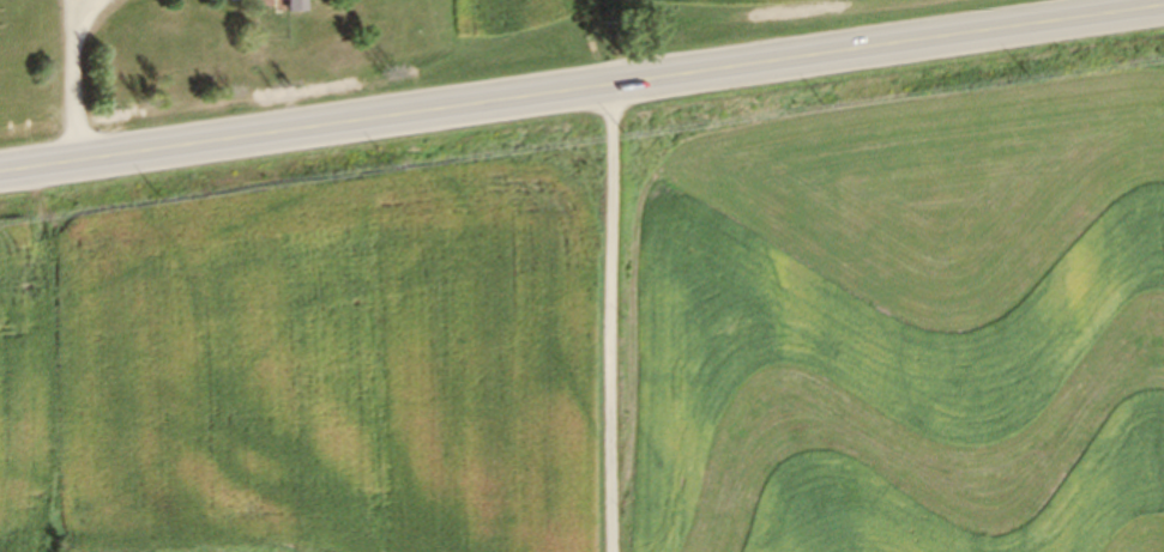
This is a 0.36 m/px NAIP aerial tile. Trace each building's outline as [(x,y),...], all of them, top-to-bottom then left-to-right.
[(283,11),(303,11),(303,0),(283,0),(283,11)]
